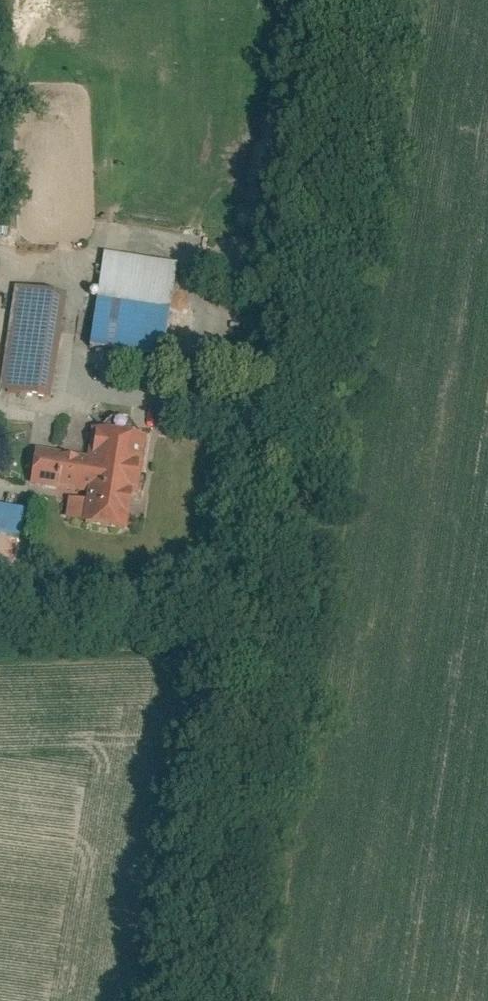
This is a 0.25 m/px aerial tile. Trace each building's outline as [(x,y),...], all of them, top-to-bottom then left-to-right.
[(171,264),(99,253),(85,347),(157,358),(171,264)] [(13,287),(0,379),(0,390),(50,397),(65,295),(13,287)] [(142,438),(88,430),(84,457),(29,449),(24,482),(79,490),(78,501),(67,500),(64,518),(80,520),(79,524),(121,531),(127,494),(133,495),(142,438)] [(26,539),(31,511),(0,506),(0,534),(26,539)]
